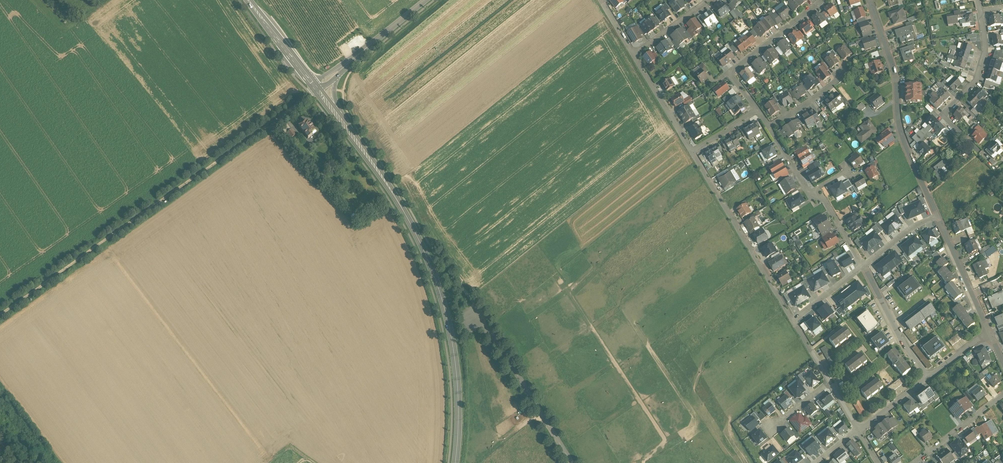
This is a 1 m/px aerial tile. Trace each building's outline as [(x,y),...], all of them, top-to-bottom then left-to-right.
[(610,2),(616,9),(623,3),(621,0),(612,0),(610,2)] [(679,0),(676,0),(670,5),(677,14),(685,8),(684,7),(679,0)] [(796,0),(790,0),(789,1),(791,4),(795,10),(796,10),(801,6),(796,0)] [(852,8),(861,5),(859,0),(849,0),(852,8)] [(723,3),(719,6),(719,5),(718,6),(717,5),(715,7),(715,8),(715,9),(722,18),(729,12),(730,11),(725,6),(723,3)] [(783,3),(775,10),(777,13),(785,7),(783,3)] [(831,4),(824,9),(826,11),(830,16),(831,18),(837,13),(836,11),(836,9),(835,8),(833,8),(831,4)] [(777,13),(783,20),(791,14),(785,7),(777,13)] [(667,12),(664,8),(657,13),(663,22),(664,22),(665,22),(667,21),(667,19),(671,16),(667,12)] [(862,9),(854,12),(857,20),(857,21),(865,18),(862,9)] [(902,9),(889,14),(890,19),(892,18),(894,25),(906,21),(902,9)] [(707,15),(705,16),(702,18),(705,23),(708,27),(716,21),(710,12),(707,15)] [(774,16),(771,12),(768,14),(775,22),(777,25),(779,23),(774,16)] [(957,19),(956,12),(954,13),(954,16),(947,17),(948,23),(958,22),(957,19)] [(783,20),(777,13),(774,16),(779,23),(780,23),(783,20)] [(819,14),(812,19),(814,21),(814,22),(815,24),(816,24),(819,27),(825,22),(820,15),(819,14)] [(973,14),(965,15),(965,18),(966,20),(966,24),(974,23),(973,14)] [(998,17),(989,18),(991,27),(1001,25),(1000,22),(998,22),(998,17)] [(654,19),(653,18),(647,22),(653,31),(659,27),(659,26),(654,19)] [(695,19),(688,25),(690,29),(694,33),(701,28),(695,19)] [(767,19),(762,23),(769,32),(774,27),(772,25),(767,19)] [(647,22),(641,26),(643,28),(647,34),(648,35),(653,31),(647,22)] [(762,23),(756,27),(761,33),(763,36),(769,32),(762,23)] [(812,29),(807,23),(800,28),(806,36),(813,30),(812,29)] [(867,24),(860,26),(860,27),(863,35),(865,34),(870,32),(871,32),(868,24),(867,24)] [(907,28),(895,32),(898,39),(900,39),(901,44),(911,40),(910,36),(911,36),(910,33),(913,32),(912,27),(911,26),(907,28)] [(636,29),(628,33),(634,43),(642,39),(640,36),(636,29)] [(682,29),(677,33),(684,42),(689,39),(685,33),(682,29)] [(694,33),(690,29),(687,31),(688,31),(693,38),(696,36),(694,33)] [(754,30),(749,34),(750,35),(753,39),(758,36),(754,30)] [(796,32),(789,37),(791,39),(791,41),(792,42),(793,42),(795,45),(802,41),(797,34),(796,32)] [(684,42),(677,33),(672,37),(675,41),(679,46),(684,42)] [(750,35),(747,38),(746,37),(742,40),(748,47),(750,45),(752,45),(756,42),(753,39),(750,35)] [(992,38),(994,47),(1002,46),(1002,42),(1001,42),(1001,37),(992,38)] [(670,39),(666,42),(671,48),(674,46),(672,43),(670,39)] [(867,41),(863,42),(863,43),(866,51),(876,47),(873,39),(867,41)] [(748,47),(742,40),(739,43),(736,46),(739,51),(741,53),(745,50),(745,49),(748,47)] [(679,46),(675,41),(672,43),(674,46),(678,50),(680,48),(679,46)] [(784,42),(783,41),(778,46),(785,55),(791,50),(788,47),(787,47),(783,42),(784,42)] [(668,53),(672,50),(671,48),(666,42),(657,49),(662,56),(667,52),(668,53)] [(735,45),(730,48),(733,52),(735,54),(739,51),(736,46),(735,45)] [(972,48),(962,45),(960,50),(970,53),(972,48)] [(908,48),(901,50),(903,56),(902,56),(904,63),(914,59),(911,52),(915,51),(913,46),(908,48)] [(844,47),(837,52),(843,60),(844,59),(845,60),(846,59),(847,57),(850,54),(844,47)] [(970,53),(960,50),(959,54),(961,54),(959,59),(967,62),(970,53)] [(728,51),(723,55),(729,63),(734,59),(731,54),(728,51)] [(777,57),(772,51),(765,56),(772,65),(778,60),(777,57)] [(995,52),(992,61),(998,63),(999,59),(1002,60),(1002,54),(1002,52),(1002,51),(995,52)] [(650,52),(643,58),(649,65),(656,60),(652,55),(650,52)] [(729,63),(723,55),(717,59),(723,67),(729,63)] [(832,56),(829,58),(828,57),(827,57),(826,58),(825,59),(826,60),(825,61),(832,69),(838,64),(834,58),(832,56)] [(967,62),(959,59),(958,63),(956,62),(955,67),(964,70),(967,62)] [(763,64),(760,60),(753,65),(759,73),(762,71),(764,71),(767,69),(763,64)] [(948,64),(942,61),(940,64),(950,69),(951,65),(948,64)] [(998,63),(992,61),(989,69),(997,72),(999,73),(1002,64),(998,63)] [(874,62),(873,64),(869,66),(871,69),(870,69),(869,71),(871,72),(873,76),(876,74),(877,75),(878,76),(879,74),(879,73),(883,72),(881,68),(882,68),(882,66),(881,66),(880,66),(879,62),(876,63),(875,63),(874,62)] [(829,70),(823,63),(820,66),(822,68),(826,73),(829,70)] [(708,71),(703,64),(699,68),(701,70),(704,74),(708,71)] [(826,73),(822,68),(816,73),(818,75),(817,75),(820,79),(821,78),(823,82),(829,77),(826,73)] [(989,69),(986,80),(995,83),(997,77),(996,77),(997,72),(989,69)] [(696,74),(695,75),(702,83),(707,79),(704,74),(701,70),(696,74)] [(748,70),(741,75),(747,83),(754,78),(751,74),(748,70)] [(811,77),(804,83),(806,85),(810,90),(817,85),(813,80),(814,80),(811,77)] [(949,85),(948,86),(950,88),(954,92),(961,85),(957,80),(955,79),(949,85)] [(663,84),(662,85),(666,92),(675,87),(670,80),(669,80),(663,84)] [(945,81),(941,84),(945,88),(948,90),(950,88),(948,86),(949,85),(945,81)] [(941,84),(939,82),(931,90),(932,92),(934,94),(938,97),(941,94),(940,92),(943,90),(945,88),(941,84)] [(729,89),(724,83),(714,91),(719,97),(729,89)] [(804,87),(802,84),(799,87),(800,88),(801,88),(804,93),(807,91),(804,87)] [(921,86),(906,86),(906,102),(909,102),(909,101),(917,101),(917,102),(921,102),(921,86)] [(794,94),(793,94),(796,97),(796,98),(798,101),(806,95),(804,93),(801,88),(800,88),(794,94)] [(981,89),(974,96),(979,102),(983,98),(984,99),(985,99),(987,97),(981,89)] [(943,90),(940,92),(941,94),(938,97),(943,103),(950,97),(943,90)] [(779,98),(780,101),(785,108),(787,106),(788,107),(790,106),(790,105),(792,103),(788,95),(787,94),(785,94),(779,98)] [(841,100),(836,94),(829,100),(836,109),(843,104),(843,103),(841,100)] [(683,101),(680,95),(672,100),(676,107),(683,103),(684,102),(683,101)] [(885,104),(877,95),(869,101),(876,111),(885,104)] [(974,96),(968,102),(974,109),(977,107),(976,105),(979,102),(974,96)] [(689,97),(683,101),(684,102),(683,103),(685,106),(691,102),(692,102),(689,97)] [(742,102),(738,97),(733,101),(728,104),(732,110),(742,102)] [(938,97),(934,101),(933,100),(930,102),(937,109),(943,103),(938,97)] [(777,102),(774,98),(770,101),(772,103),(773,102),(776,106),(779,105),(777,102)] [(984,99),(983,98),(979,102),(986,108),(990,105),(985,99),(984,99)] [(836,109),(829,100),(825,103),(824,103),(828,107),(832,113),(836,109)] [(742,102),(732,110),(736,115),(740,111),(745,108),(742,102)] [(772,103),(766,107),(772,117),(780,111),(776,106),(773,102),(772,103)] [(986,108),(979,102),(976,105),(977,107),(972,112),(977,117),(986,108)] [(866,108),(862,103),(857,107),(861,112),(866,108)] [(693,105),(689,107),(692,112),(682,119),(685,124),(696,118),(695,118),(699,115),(693,105)] [(685,109),(679,113),(682,119),(692,112),(689,107),(685,109)] [(961,108),(954,115),(956,118),(955,119),(957,121),(958,120),(960,122),(965,117),(962,113),(964,112),(961,108)] [(975,116),(967,108),(964,112),(962,113),(965,117),(967,119),(970,116),(973,118),(974,117),(975,116)] [(821,123),(816,115),(817,115),(816,114),(815,114),(815,113),(814,111),(812,111),(811,111),(812,112),(809,114),(814,123),(816,125),(821,123)] [(809,114),(802,118),(806,125),(807,127),(814,123),(809,114)] [(932,116),(925,123),(928,126),(929,125),(933,129),(939,123),(932,116)] [(305,121),(298,126),(308,139),(316,133),(308,122),(306,123),(305,121)] [(795,122),(788,126),(789,126),(794,135),(799,131),(798,129),(799,128),(798,127),(795,122)] [(869,122),(861,128),(865,132),(862,134),(857,138),(862,144),(877,132),(869,122)] [(945,129),(939,123),(933,129),(936,132),(935,134),(938,136),(942,132),(945,129)] [(758,130),(755,124),(754,125),(749,128),(755,137),(760,134),(758,130)] [(692,128),(689,130),(695,140),(703,136),(701,132),(702,132),(700,128),(699,129),(697,126),(697,125),(692,128)] [(789,126),(786,128),(786,127),(783,129),(784,130),(787,136),(789,139),(794,136),(794,135),(789,126)] [(749,128),(749,127),(744,131),(747,136),(750,140),(755,137),(749,128)] [(925,129),(924,129),(920,133),(925,137),(926,135),(928,133),(925,129)] [(933,129),(928,133),(932,137),(935,139),(936,138),(938,136),(935,134),(936,132),(933,129)] [(975,134),(972,137),(979,144),(986,138),(980,132),(979,131),(975,134)] [(887,132),(885,134),(882,136),(876,141),(879,145),(880,145),(881,144),(884,148),(888,145),(892,142),(893,141),(888,135),(889,135),(888,133),(887,132)] [(919,132),(912,139),(918,144),(924,137),(925,137),(920,133),(919,132)] [(735,136),(730,139),(730,140),(736,149),(741,147),(737,141),(735,136)] [(918,144),(917,144),(920,147),(923,143),(927,140),(924,137),(918,144)] [(935,139),(932,142),(935,146),(940,141),(936,138),(935,139)] [(725,143),(728,148),(731,153),(736,149),(730,140),(725,143)] [(931,151),(923,143),(920,147),(917,149),(920,152),(919,152),(922,155),(922,154),(925,157),(928,154),(929,154),(930,153),(930,152),(931,151)] [(1001,150),(995,143),(988,149),(993,155),(996,153),(997,152),(999,153),(1001,150)] [(716,148),(711,151),(717,161),(722,158),(719,153),(717,148),(716,148)] [(768,161),(777,156),(772,148),(771,148),(763,153),(760,155),(762,159),(766,157),(768,161)] [(805,149),(803,150),(803,151),(801,152),(797,155),(798,156),(800,160),(809,155),(806,149),(805,150),(805,149)] [(706,155),(709,160),(711,164),(717,161),(711,151),(706,155)] [(809,155),(800,160),(803,165),(803,166),(808,163),(810,162),(812,161),(813,160),(809,155)] [(853,159),(850,162),(855,169),(862,163),(857,156),(853,159)] [(944,161),(934,169),(936,171),(934,173),(937,176),(936,177),(939,181),(946,175),(941,170),(947,165),(944,161)] [(816,162),(809,167),(812,172),(817,169),(820,168),(816,162)] [(784,168),(781,163),(780,163),(775,166),(770,170),(773,175),(784,168)] [(784,168),(773,175),(776,180),(787,174),(787,173),(784,168)] [(869,170),(866,172),(871,180),(878,176),(873,168),(869,170)] [(812,172),(807,175),(812,183),(822,177),(817,169),(812,172)] [(740,180),(734,170),(730,173),(736,182),(740,180)] [(729,173),(718,179),(724,190),(732,185),(736,183),(736,182),(730,173),(730,172),(729,173)] [(858,180),(853,183),(855,186),(857,190),(866,185),(861,177),(858,179),(858,180)] [(785,182),(781,184),(784,190),(793,184),(790,179),(785,182)] [(849,181),(842,185),(845,191),(852,187),(849,181)] [(793,184),(784,190),(787,195),(791,193),(796,190),(797,189),(793,184)] [(842,185),(841,184),(831,190),(836,199),(846,193),(845,191),(842,185)] [(793,198),(787,202),(792,211),(798,207),(805,203),(800,194),(799,194),(793,198)] [(920,202),(911,206),(916,217),(924,213),(920,202)] [(740,209),(737,211),(742,219),(751,213),(746,205),(740,209)] [(911,206),(903,210),(908,220),(916,217),(911,206)] [(898,220),(901,217),(896,210),(892,213),(895,216),(898,220)] [(895,216),(888,221),(895,231),(903,226),(895,216)] [(822,219),(814,223),(815,224),(818,229),(828,223),(824,217),(822,218),(822,219)] [(851,220),(847,223),(849,226),(848,226),(850,229),(851,229),(853,232),(861,227),(860,225),(861,224),(862,222),(861,221),(862,221),(861,220),(858,219),(857,220),(856,218),(856,217),(851,220)] [(749,221),(745,224),(750,232),(754,230),(757,228),(755,225),(757,224),(754,219),(754,218),(749,221)] [(970,228),(966,220),(960,222),(960,224),(962,223),(966,230),(970,228)] [(888,221),(881,227),(888,237),(895,231),(888,221)] [(960,222),(952,225),(954,229),(954,230),(956,235),(966,230),(963,231),(960,224),(960,222)] [(828,223),(818,229),(821,234),(821,235),(829,230),(829,231),(832,229),(828,223)] [(884,231),(879,224),(875,226),(881,233),(884,231)] [(881,233),(875,226),(872,229),(877,236),(881,233)] [(933,235),(936,240),(941,236),(935,229),(932,231),(935,234),(933,235)] [(928,230),(922,235),(930,245),(936,240),(933,235),(928,230)] [(763,232),(762,232),(756,236),(754,237),(759,245),(767,240),(767,239),(767,238),(766,236),(765,236),(763,232)] [(874,232),(867,238),(875,247),(882,242),(874,232)] [(823,238),(822,238),(829,249),(838,243),(833,236),(831,237),(829,234),(823,238)] [(794,238),(799,249),(803,247),(798,236),(794,238)] [(915,237),(908,242),(915,252),(922,247),(915,237)] [(867,238),(860,243),(868,253),(875,247),(867,238)] [(863,247),(858,240),(854,243),(860,250),(863,247)] [(974,241),(965,246),(970,255),(979,251),(974,241)] [(871,256),(884,245),(882,242),(868,253),(871,256)] [(908,242),(901,248),(908,257),(915,252),(908,242)] [(776,252),(771,244),(769,246),(769,245),(768,245),(766,246),(766,247),(762,250),(767,258),(770,256),(776,253),(776,252)] [(850,252),(846,254),(847,255),(851,261),(854,259),(850,252)] [(895,253),(888,258),(896,268),(902,263),(895,253)] [(847,255),(840,260),(845,269),(853,264),(851,261),(847,255)] [(770,264),(774,272),(786,265),(782,257),(775,261),(770,264)] [(888,258),(882,262),(889,273),(896,268),(888,258)] [(948,265),(943,258),(942,259),(937,263),(936,264),(941,271),(945,268),(948,265)] [(882,262),(875,267),(883,277),(889,273),(882,262)] [(834,263),(826,267),(827,268),(833,278),(840,274),(836,267),(834,263)] [(982,263),(973,266),(976,272),(977,272),(980,279),(987,275),(985,270),(982,263)] [(945,268),(941,271),(938,273),(943,280),(950,274),(945,268)] [(786,272),(777,277),(782,285),(787,282),(791,280),(786,272)] [(823,272),(815,276),(815,277),(821,287),(829,283),(825,276),(823,272)] [(955,280),(950,274),(943,280),(948,286),(952,283),(955,280)] [(815,277),(808,282),(810,286),(814,293),(822,288),(821,287),(815,277)] [(921,289),(913,277),(897,289),(906,301),(921,289)] [(858,283),(851,288),(859,299),(866,294),(867,294),(864,290),(858,283)] [(952,283),(948,286),(945,288),(955,301),(962,296),(952,283)] [(990,283),(982,286),(985,295),(991,292),(990,288),(992,287),(990,283)] [(803,287),(796,292),(796,293),(802,302),(810,298),(806,291),(803,287)] [(851,306),(859,299),(851,288),(850,287),(841,294),(851,306)] [(796,293),(789,297),(791,301),(795,308),(803,303),(802,302),(796,293)] [(788,303),(791,301),(789,297),(787,294),(783,296),(788,303)] [(844,311),(851,306),(841,294),(842,295),(835,300),(841,308),(844,312),(844,311)] [(990,299),(994,309),(1002,305),(1002,294),(990,299)] [(928,303),(923,307),(930,316),(935,312),(928,303)] [(827,305),(822,309),(829,318),(834,314),(830,310),(827,305)] [(958,307),(953,311),(958,317),(965,312),(960,305),(958,307)] [(923,307),(918,311),(925,319),(930,316),(923,307)] [(844,312),(841,308),(836,312),(840,317),(841,316),(843,318),(847,315),(844,311),(844,312)] [(822,309),(818,312),(821,317),(825,321),(829,318),(822,309)] [(918,311),(914,315),(920,323),(925,319),(918,311)] [(867,312),(857,320),(868,334),(879,326),(867,312)] [(970,318),(965,312),(958,317),(963,323),(970,318)] [(914,315),(909,319),(915,327),(920,323),(914,315)] [(975,324),(970,318),(963,323),(968,330),(975,324)] [(809,328),(813,333),(821,327),(814,319),(806,325),(809,328)] [(909,319),(904,322),(910,331),(915,327),(909,319)] [(806,325),(805,323),(800,326),(805,332),(809,328),(806,325)] [(845,329),(830,341),(836,349),(851,336),(845,329)] [(909,330),(904,333),(913,345),(918,342),(909,330)] [(881,334),(871,342),(879,353),(890,345),(881,334)] [(945,348),(937,337),(921,350),(930,360),(945,348)] [(953,338),(949,342),(952,346),(957,343),(953,338)] [(928,370),(932,367),(917,345),(912,349),(928,370)] [(984,348),(975,352),(982,367),(991,363),(984,348)] [(911,371),(895,350),(887,356),(903,377),(911,371)] [(845,367),(851,375),(867,362),(861,354),(845,367)] [(836,364),(832,357),(827,360),(832,367),(836,364)] [(811,371),(804,377),(812,388),(820,382),(811,371)] [(984,376),(982,373),(977,377),(981,381),(985,378),(984,376)] [(799,379),(803,384),(806,381),(801,375),(798,377),(799,379)] [(995,377),(989,382),(994,388),(1000,383),(995,377)] [(901,378),(887,389),(891,393),(905,383),(901,378)] [(796,381),(801,388),(805,385),(803,384),(799,379),(796,381)] [(877,380),(861,392),(867,400),(883,388),(877,380)] [(801,388),(797,383),(789,390),(797,399),(805,392),(801,388)] [(851,390),(847,383),(844,384),(842,385),(847,393),(851,390)] [(928,388),(922,393),(928,401),(933,398),(934,397),(932,394),(928,388)] [(980,388),(972,395),(977,402),(978,402),(978,401),(984,396),(984,397),(981,393),(983,392),(980,388)] [(784,395),(789,401),(792,399),(787,392),(784,395)] [(972,399),(967,392),(964,395),(967,398),(969,401),(972,399)] [(820,400),(826,407),(833,401),(827,393),(820,400)] [(922,393),(916,397),(921,403),(923,405),(924,404),(928,401),(922,393)] [(786,397),(779,403),(783,408),(785,410),(792,404),(789,401),(786,397)] [(861,406),(856,398),(851,400),(856,409),(861,406)] [(826,407),(820,400),(816,403),(822,410),(826,407)] [(912,400),(903,407),(909,415),(918,409),(912,400)] [(964,400),(952,409),(956,414),(959,418),(971,408),(968,405),(964,400)] [(813,404),(805,410),(809,415),(810,417),(818,411),(813,404)] [(770,405),(763,411),(768,417),(776,411),(773,408),(770,405)] [(866,414),(861,406),(856,409),(861,416),(866,414)] [(754,414),(751,416),(752,417),(756,423),(759,421),(754,414)] [(799,415),(790,422),(800,433),(805,429),(804,428),(807,426),(803,420),(799,415)] [(752,417),(743,424),(750,433),(758,425),(756,423),(752,417)] [(806,417),(803,420),(808,427),(811,424),(806,417)] [(898,425),(893,418),(889,421),(894,427),(898,425)] [(888,419),(882,424),(888,432),(894,427),(889,421),(888,419)] [(991,421),(986,424),(992,435),(998,432),(991,421)] [(842,423),(835,429),(839,434),(840,436),(848,430),(842,423)] [(882,424),(875,429),(877,431),(882,437),(888,432),(882,424)] [(986,424),(978,428),(982,434),(986,440),(993,436),(992,435),(986,424)] [(831,429),(829,427),(826,429),(828,431),(832,436),(834,434),(831,429)] [(834,427),(831,429),(834,434),(836,436),(839,434),(835,429),(834,427)] [(788,430),(781,436),(787,442),(787,443),(794,437),(794,436),(791,433),(788,430)] [(927,430),(920,436),(925,443),(933,438),(927,430)] [(794,431),(791,433),(797,440),(799,438),(794,431)] [(828,431),(823,434),(831,444),(835,440),(832,436),(828,431)] [(882,437),(877,431),(874,433),(879,440),(882,437)] [(970,431),(963,436),(968,443),(975,438),(970,431)] [(761,433),(754,439),(758,444),(759,445),(766,439),(761,433)] [(831,444),(823,434),(819,438),(823,443),(826,447),(831,444)] [(815,438),(813,436),(810,438),(812,440),(816,444),(818,443),(815,438)] [(816,444),(812,440),(808,444),(817,455),(818,454),(817,452),(820,449),(816,444)] [(962,445),(958,440),(951,445),(956,452),(961,458),(968,452),(967,452),(962,445)] [(856,445),(853,441),(847,446),(852,452),(856,457),(861,452),(859,450),(856,445)] [(803,447),(807,452),(811,457),(814,454),(815,456),(817,455),(808,444),(803,447)] [(893,444),(889,447),(893,452),(897,449),(893,444)] [(777,455),(771,448),(767,452),(762,456),(767,462),(768,462),(777,455)] [(946,449),(944,451),(945,452),(943,454),(950,462),(954,460),(955,460),(951,455),(946,449)] [(848,457),(842,450),(834,457),(835,458),(839,462),(841,462),(848,457)] [(788,462),(798,462),(802,460),(795,451),(790,455),(792,457),(787,461),(788,462)] [(941,455),(940,454),(937,456),(942,462),(950,462),(943,454),(941,455)] [(889,460),(891,462),(899,462),(901,462),(895,455),(889,460)]
